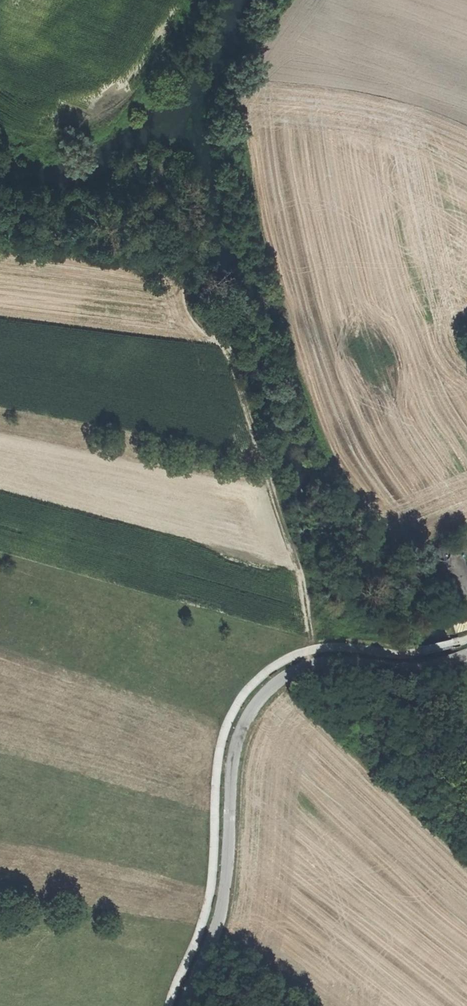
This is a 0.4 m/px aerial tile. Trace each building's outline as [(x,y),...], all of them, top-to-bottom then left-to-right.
[(445,561),(449,557),(449,551),(444,547),(439,548),(435,552),(435,558),(440,561),(445,561)]
